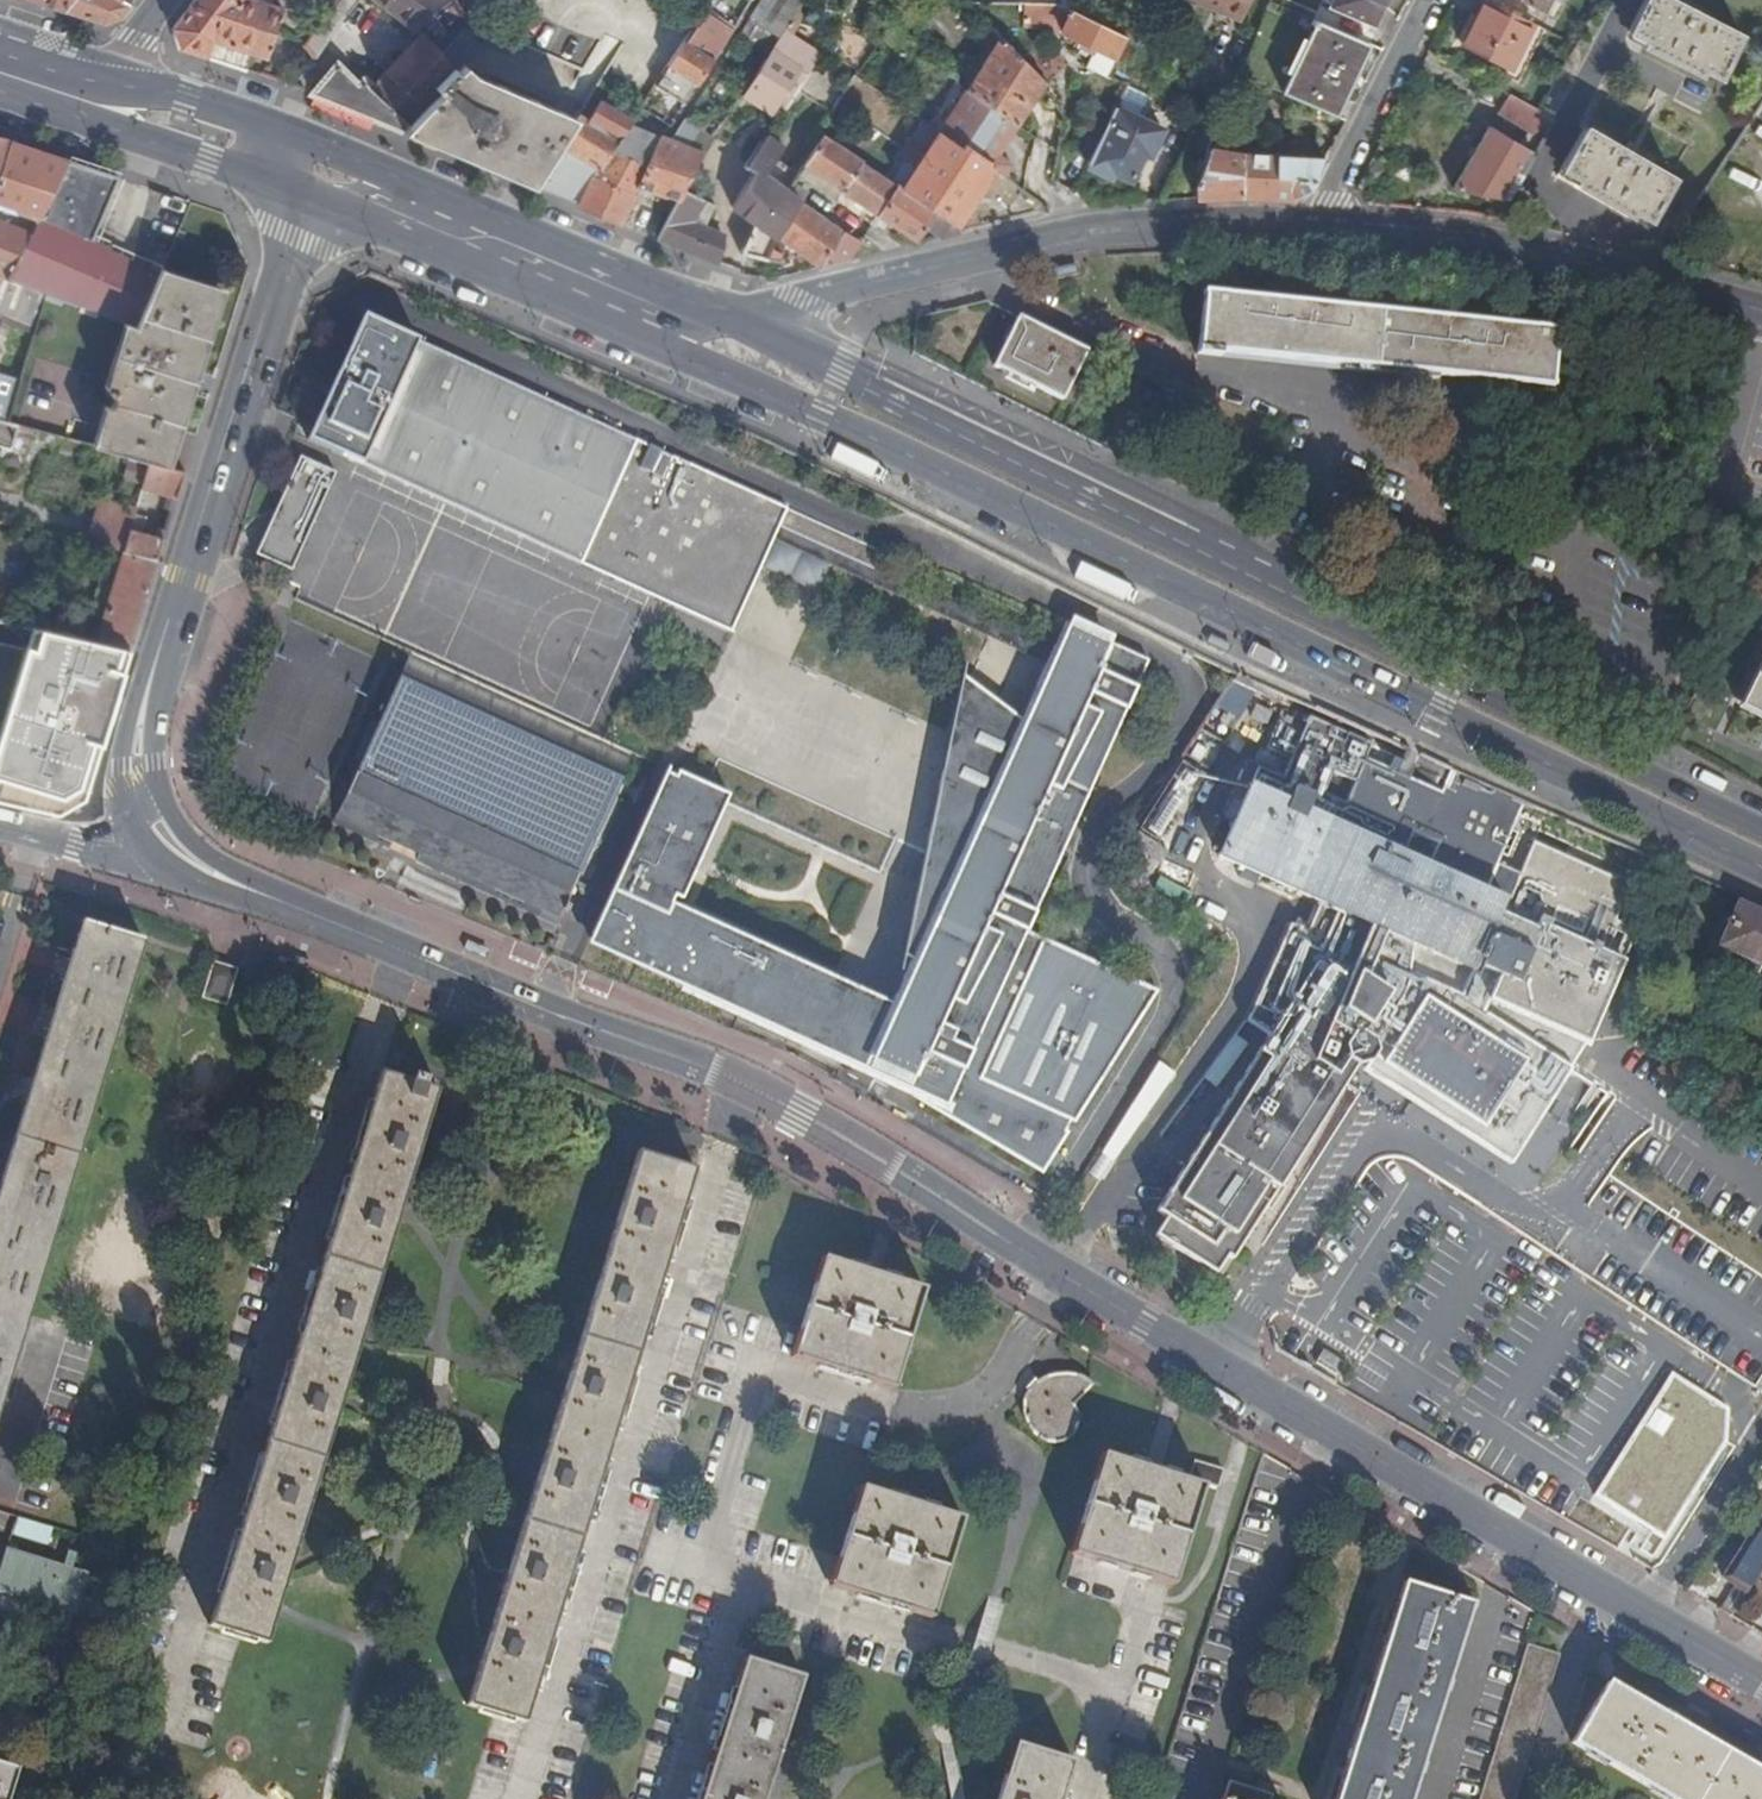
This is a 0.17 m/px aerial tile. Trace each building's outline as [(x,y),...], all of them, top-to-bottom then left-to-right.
[(67,16),(78,0),(22,0),(67,16)] [(67,16),(104,28),(114,25),(121,22),(131,10),(121,4),(115,0),(78,0),(67,16)] [(176,31),(181,51),(248,74),(253,57),(268,62),(284,13),(272,9),(277,0),(200,0),(176,31)] [(416,36),(434,20),(448,36),(465,24),(453,0),(372,0),(416,36)] [(758,0),(717,0),(708,13),(737,32),(758,0)] [(753,20),(759,25),(780,39),(783,35),(806,0),(766,0),(753,20)] [(914,0),(909,0),(906,4),(912,9),(917,3),(914,0)] [(1199,0),(1185,0),(1184,2),(1219,15),(1222,9),(1199,0)] [(1222,9),(1219,15),(1242,25),(1252,0),(1199,0),(1222,9)] [(1388,0),(1335,0),(1332,7),(1376,27),(1388,0)] [(1541,16),(1548,3),(1559,9),(1564,0),(1509,0),(1541,16)] [(1658,0),(1649,0),(1629,39),(1646,48),(1643,54),(1699,82),(1702,77),(1719,86),(1741,43),(1658,0)] [(337,5),(327,18),(316,36),(329,44),(346,19),(339,15),(343,9),(337,5)] [(1533,30),(1486,5),(1461,50),(1508,75),(1533,30)] [(1118,60),(1128,39),(1071,12),(1061,35),(1118,60)] [(699,89),(737,32),(708,13),(670,70),(697,88),(699,89)] [(521,14),(497,39),(583,75),(601,47),(521,14)] [(759,25),(753,20),(748,27),(755,32),(759,25)] [(1283,97),(1333,119),(1349,90),(1351,91),(1357,78),(1355,77),(1371,47),(1314,23),(1312,28),(1317,30),(1283,97)] [(893,50),(904,35),(893,24),(882,42),(893,50)] [(339,69),(313,98),(403,137),(409,130),(441,98),(434,91),(453,71),(460,77),(465,72),(488,48),(470,29),(442,59),(423,40),(374,89),(367,82),(359,89),(339,69)] [(1518,81),(1544,35),(1533,30),(1508,75),(1518,81)] [(820,59),(783,35),(780,39),(772,52),(809,76),(820,59)] [(1043,88),(1001,42),(967,94),(976,101),(1015,129),(1043,88)] [(306,50),(312,58),(316,48),(310,45),(306,50)] [(824,50),(820,59),(809,76),(798,94),(833,116),(853,85),(861,73),(824,50)] [(772,52),(748,89),(779,109),(782,105),(789,109),(798,94),(809,76),(772,52)] [(670,70),(658,89),(686,106),(697,88),(670,70)] [(445,151),(491,174),(494,166),(537,186),(578,121),(477,82),(465,72),(460,77),(453,71),(434,91),(441,98),(409,130),(447,146),(445,151)] [(1149,96),(1128,86),(1116,111),(1136,120),(1149,96)] [(976,101),(967,94),(939,138),(940,139),(963,149),(966,145),(991,162),(988,167),(994,172),(995,171),(1004,178),(1012,168),(996,157),(1015,129),(976,101)] [(1553,118),(1511,94),(1498,116),(1535,136),(1528,148),(1489,126),(1452,188),(1508,197),(1553,118)] [(537,186),(534,191),(548,197),(551,190),(581,204),(578,210),(581,211),(597,180),(612,157),(631,129),(635,122),(603,103),(590,123),(580,118),(578,121),(537,186)] [(1754,122),(1761,128),(1761,109),(1754,122)] [(1116,111),(1088,170),(1110,180),(1113,175),(1131,184),(1143,156),(1151,160),(1163,133),(1136,120),(1116,111)] [(714,141),(686,121),(671,144),(703,157),(714,141)] [(597,180),(581,211),(622,229),(640,190),(639,190),(662,141),(631,129),(612,157),(597,180)] [(1648,224),(1672,182),(1585,133),(1561,174),(1578,183),(1575,188),(1629,220),(1633,214),(1648,224)] [(1395,141),(1387,136),(1379,153),(1386,156),(1395,141)] [(903,193),(957,229),(994,172),(988,167),(991,162),(966,145),(963,149),(940,139),(903,193)] [(664,142),(662,141),(639,190),(640,190),(647,193),(665,154),(671,144),(664,142)] [(756,225),(742,256),(768,263),(768,261),(778,241),(773,237),(796,203),(786,195),(793,185),(771,171),(784,152),(767,141),(748,171),(755,176),(735,209),(734,211),(756,225)] [(841,192),(842,194),(861,165),(823,141),(804,168),(841,192)] [(647,193),(678,204),(683,194),(703,157),(671,144),(665,154),(647,193)] [(0,145),(0,185),(13,149),(0,145)] [(41,222),(68,168),(13,149),(0,185),(0,207),(41,222)] [(1307,194),(1325,159),(1247,154),(1212,150),(1210,155),(1197,188),(1197,202),(1236,201),(1246,200),(1293,202),(1307,194)] [(1162,203),(1197,202),(1197,188),(1210,155),(1185,152),(1162,203)] [(861,165),(842,194),(877,218),(897,189),(861,165)] [(8,286),(30,295),(47,301),(83,314),(108,262),(111,255),(91,247),(119,185),(68,168),(41,222),(38,227),(32,239),(8,286)] [(945,241),(966,235),(957,229),(903,193),(897,189),(877,218),(871,226),(870,227),(881,234),(888,224),(917,245),(928,230),(945,241)] [(551,190),(548,197),(578,210),(581,204),(551,190)] [(678,204),(658,243),(717,268),(722,256),(724,240),(705,232),(716,209),(683,194),(678,204)] [(773,237),(778,241),(786,247),(819,270),(843,234),(825,221),(797,202),(796,203),(773,237)] [(38,227),(41,222),(0,207),(0,212),(38,227)] [(8,286),(32,239),(0,227),(0,283),(8,286)] [(819,270),(820,272),(850,264),(863,245),(864,243),(860,241),(859,244),(843,234),(819,270)] [(768,261),(779,265),(780,263),(786,247),(778,241),(768,261)] [(83,314),(132,332),(139,335),(160,285),(108,262),(83,314)] [(100,455),(151,470),(163,473),(218,302),(162,282),(160,285),(139,335),(132,332),(110,402),(116,404),(100,455)] [(18,325),(24,310),(30,295),(8,286),(0,283),(0,319),(18,325)] [(24,310),(43,316),(47,301),(30,295),(24,310)] [(1552,390),(1559,334),(1206,295),(1200,357),(1223,361),(1224,355),(1552,390)] [(1061,404),(1086,353),(1017,320),(992,368),(1061,404)] [(914,568),(369,322),(314,444),(723,629),(771,523),(891,577),(914,568)] [(9,430),(22,387),(0,381),(0,427),(9,430)] [(3,454),(1,463),(3,464),(4,468),(5,472),(10,475),(14,476),(19,474),(22,469),(25,470),(35,437),(9,430),(0,427),(0,453),(3,454)] [(169,503),(179,505),(187,479),(163,473),(151,470),(144,495),(169,503)] [(166,516),(174,518),(179,505),(169,503),(166,516)] [(128,560),(159,568),(166,547),(157,544),(133,538),(140,517),(102,508),(89,550),(128,560)] [(157,544),(166,547),(168,537),(160,534),(157,544)] [(100,649),(131,657),(159,568),(128,560),(100,649)] [(717,794),(657,772),(579,940),(851,1070),(930,1108),(1033,1174),(1146,994),(1021,931),(1142,659),(1057,621),(890,1002),(665,901),(717,794)] [(131,657),(100,649),(30,634),(0,737),(0,799),(62,815),(88,802),(131,657)] [(632,772),(635,764),(593,744),(413,662),(337,829),(559,931),(565,918),(570,919),(573,914),(569,912),(632,772)] [(1745,707),(1761,716),(1761,671),(1745,707)] [(1254,722),(1269,729),(1274,717),(1259,710),(1254,722)] [(1400,1098),(1506,1168),(1588,1050),(1625,968),(1538,930),(1536,935),(1501,919),(1506,907),(1511,908),(1524,880),(1502,870),(1528,805),(1455,773),(1444,797),(1368,763),(1374,749),(1300,715),(1294,730),(1282,725),(1269,753),(1294,764),(1285,783),(1262,773),(1221,861),(1323,907),(1310,937),(1293,929),(1251,1027),(1271,1040),(1158,1216),(1168,1223),(1156,1241),(1216,1279),(1227,1262),(1233,1266),(1266,1212),(1272,1215),(1286,1191),(1281,1188),(1355,1070),(1367,1067),(1362,1073),(1400,1098)] [(1181,764),(1138,835),(1149,841),(1139,858),(1153,866),(1206,778),(1181,764)] [(1754,996),(1761,979),(1761,918),(1741,908),(1721,949),(1746,962),(1734,986),(1754,996)] [(0,1201),(0,1418),(146,947),(84,928),(0,1201)] [(294,970),(308,975),(311,969),(297,964),(294,970)] [(214,968),(203,1004),(228,1011),(239,976),(214,968)] [(382,1078),(211,1631),(268,1649),(439,1095),(426,1092),(429,1081),(416,1077),(413,1087),(382,1078)] [(638,1158),(468,1711),(525,1728),(696,1175),(638,1158)] [(892,1395),(923,1296),(824,1264),(794,1363),(892,1395)] [(1051,1448),(1059,1448),(1067,1445),(1075,1437),(1078,1429),(1078,1421),(1075,1410),(1092,1392),(1083,1385),(1068,1380),(1057,1380),(1048,1383),(1037,1389),(1032,1395),(1027,1407),(1025,1416),(1026,1425),(1030,1433),(1035,1440),(1043,1446),(1051,1448)] [(1627,1408),(1620,1417),(1664,1446),(1670,1437),(1627,1408)] [(1664,1446),(1620,1417),(1598,1452),(1641,1480),(1638,1486),(1642,1489),(1642,1496),(1656,1504),(1662,1501),(1666,1504),(1669,1501),(1681,1508),(1707,1468),(1696,1459),(1699,1455),(1671,1435),(1670,1437),(1664,1446)] [(1172,1590),(1202,1491),(1103,1461),(1072,1558),(1172,1590)] [(1195,1467),(1190,1484),(1218,1492),(1223,1475),(1195,1467)] [(1753,1497),(1761,1503),(1761,1483),(1753,1497)] [(861,1492),(831,1592),(930,1623),(961,1524),(861,1492)] [(50,1547),(54,1532),(19,1521),(14,1537),(50,1547)] [(1746,1595),(1747,1596),(1760,1575),(1761,1572),(1761,1525),(1725,1581),(1746,1595)] [(75,1575),(66,1572),(10,1555),(0,1586),(0,1596),(15,1601),(17,1595),(80,1615),(92,1579),(75,1575)] [(66,1572),(75,1575),(80,1559),(71,1556),(66,1572)] [(1405,1588),(1339,1798),(1413,1798),(1419,1780),(1424,1781),(1428,1771),(1422,1770),(1444,1698),(1450,1700),(1453,1689),(1447,1687),(1470,1616),(1476,1618),(1478,1610),(1473,1608),(1472,1610),(1405,1588)] [(79,1620),(80,1615),(17,1595),(15,1601),(79,1620)] [(1529,1651),(1483,1798),(1517,1798),(1560,1661),(1529,1651)] [(703,1798),(766,1798),(802,1682),(745,1664),(703,1798)] [(1610,1689),(1574,1749),(1659,1798),(1761,1798),(1761,1778),(1610,1689)] [(1001,1798),(1063,1798),(1073,1767),(1017,1749),(1001,1798)] [(23,1778),(0,1771),(0,1798),(17,1798),(23,1778)] [(1230,1787),(1226,1798),(1269,1798),(1230,1787)]
